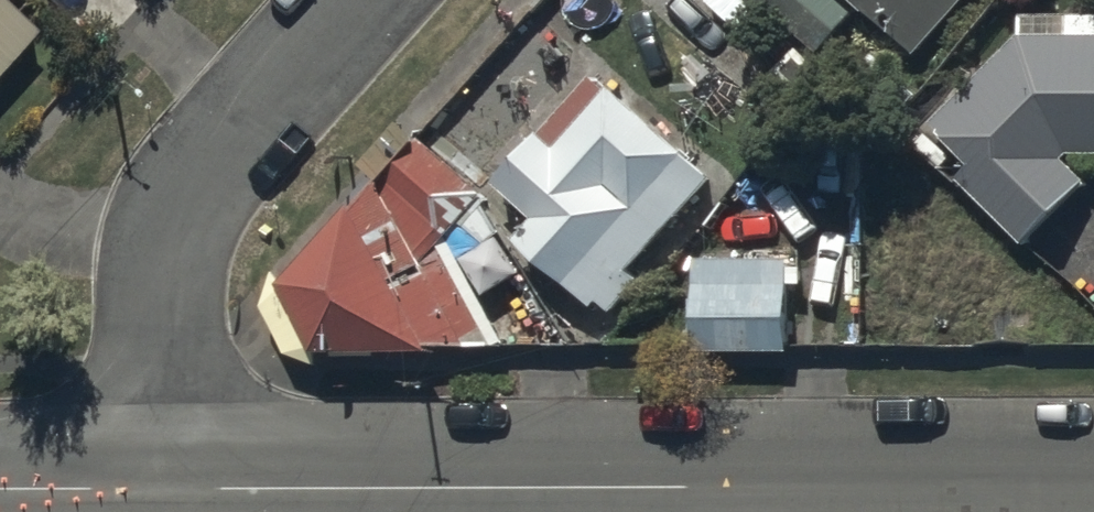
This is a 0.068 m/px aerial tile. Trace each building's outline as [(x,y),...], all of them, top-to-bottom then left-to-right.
[(816,63),(854,24),(828,0),(748,0),(816,63)] [(916,67),(979,0),(844,0),(916,67)] [(45,46),(0,7),(0,96),(45,46)] [(1027,45),(940,132),(984,175),(968,192),(1033,253),(1092,189),(1066,165),(1093,165),(1093,45),(1027,45)] [(630,283),(715,193),(617,101),(557,166),(541,151),(495,199),(538,239),(523,255),(595,322),(600,316),(613,328),(644,296),(630,283)] [(286,287),(280,277),(266,314),(291,363),(324,374),(325,359),(507,355),(450,248),(453,245),(456,249),(493,210),(489,206),(423,146),(286,287)] [(700,368),(794,368),(794,273),(701,273),(700,368)]
